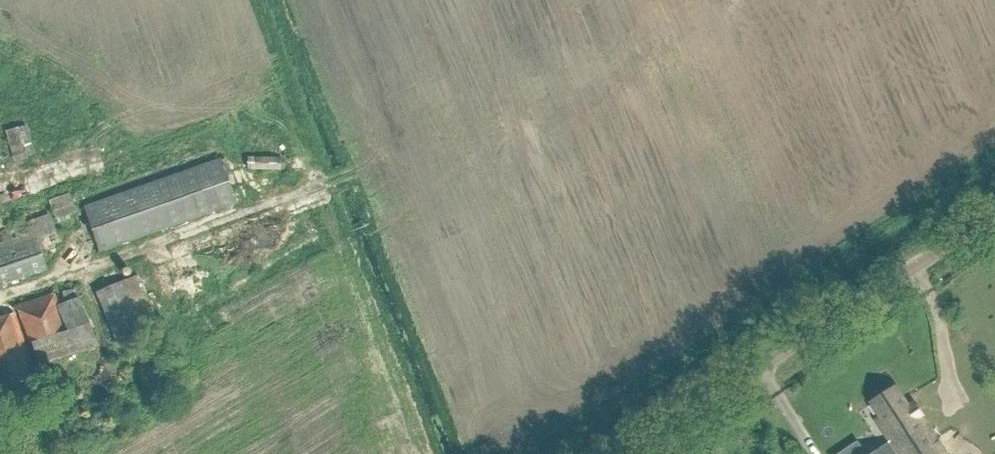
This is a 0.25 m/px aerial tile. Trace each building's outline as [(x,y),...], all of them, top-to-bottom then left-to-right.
[(36,155),(27,126),(18,129),(18,128),(6,132),(15,163),(28,159),(28,157),(36,155)] [(220,157),(83,205),(99,250),(235,202),(220,157)] [(247,157),(247,169),(282,170),(283,158),(247,157)] [(9,190),(0,166),(0,193),(9,190)] [(49,202),(56,224),(67,220),(65,217),(75,214),(69,195),(49,202)] [(55,231),(48,212),(0,229),(0,284),(46,268),(39,250),(59,243),(55,231)] [(138,273),(95,290),(116,342),(158,323),(138,273)] [(61,302),(58,303),(55,291),(12,306),(14,312),(24,343),(30,340),(37,365),(78,352),(98,345),(78,295),(75,285),(58,291),(61,302)] [(14,312),(0,317),(0,390),(1,393),(32,383),(25,363),(30,361),(24,343),(14,312)] [(936,435),(922,414),(918,417),(896,383),(870,400),(881,416),(876,419),(892,442),(874,453),(948,453),(936,435)] [(952,424),(936,435),(948,453),(952,453),(966,445),(959,434),(952,424)]
